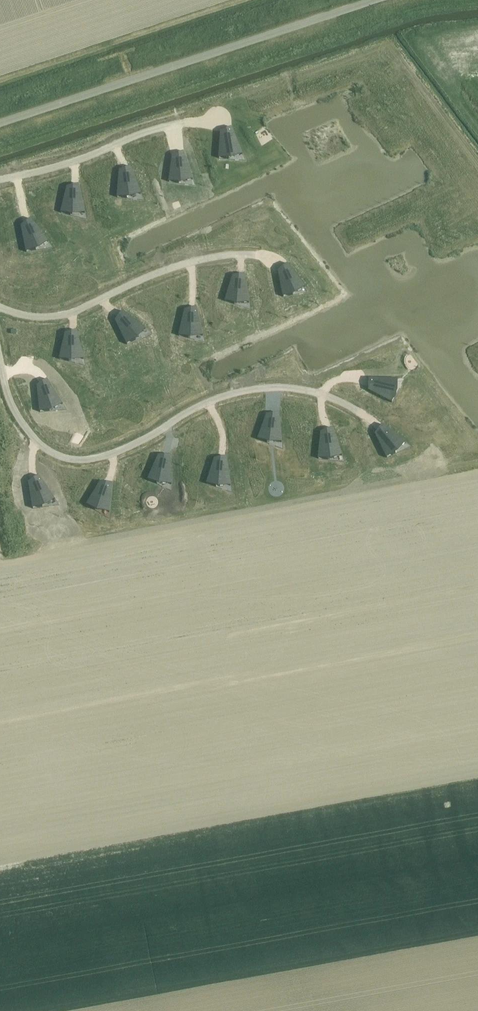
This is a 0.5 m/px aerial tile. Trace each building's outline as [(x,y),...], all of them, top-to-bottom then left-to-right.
[(220,132),(218,159),(245,160),(231,128),(220,132)] [(172,156),(168,182),(195,186),(184,152),(172,156)] [(119,171),(117,198),(143,200),(130,167),(119,171)] [(67,187),(60,213),(86,219),(78,185),(67,187)] [(30,219),(21,226),(26,252),(52,247),(30,219)] [(287,264),(278,271),(283,297),(309,292),(287,264)] [(232,276),(225,301),(250,309),(244,274),(232,276)] [(184,310),(178,336),(204,342),(196,307),(184,310)] [(122,311),(115,321),(127,345),(150,333),(122,311)] [(65,334),(59,359),(85,365),(77,331),(65,334)] [(47,379),(37,386),(39,412),(66,410),(47,379)] [(404,379),(368,379),(368,391),(392,403),(404,379)] [(266,415),(257,440),(282,449),(278,413),(266,415)] [(382,425),(374,434),(386,458),(410,447),(382,425)] [(321,432),(318,459),(344,462),(332,428),(321,432)] [(158,456),(147,480),(172,491),(170,455),(158,456)] [(214,459),(206,484),(231,492),(226,457),(214,459)] [(41,478),(29,479),(32,515),(55,501),(41,478)] [(100,482),(86,505),(109,519),(112,484),(100,482)]
